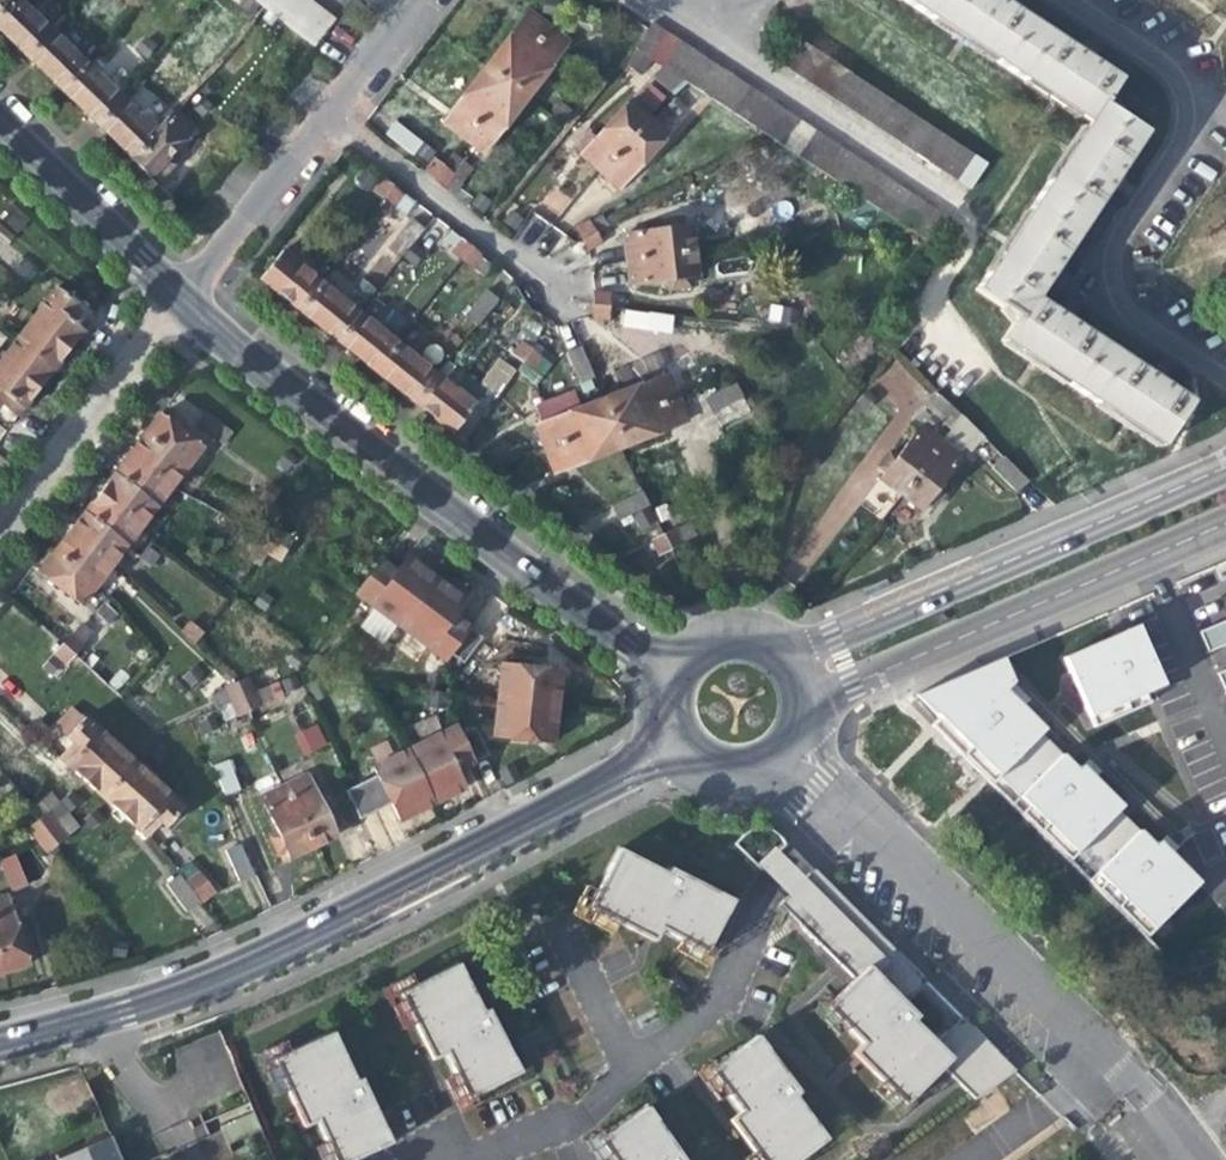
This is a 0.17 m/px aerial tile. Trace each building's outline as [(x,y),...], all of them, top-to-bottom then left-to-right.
[(18,0),(8,0),(0,9),(0,32),(6,38),(24,55),(47,31),(31,15),(32,13),(18,0)] [(8,0),(0,0),(0,9),(8,0)] [(316,29),(327,15),(307,0),(278,0),(316,29)] [(912,10),(918,0),(897,0),(912,10)] [(1004,71),(1032,28),(993,3),(995,0),(918,0),(912,10),(927,20),(930,16),(992,58),(990,61),(1004,71)] [(503,41),(482,69),(502,84),(546,27),(525,12),(503,41)] [(988,64),(990,61),(992,58),(930,16),(927,20),(925,23),(988,64)] [(644,31),(631,51),(635,53),(651,63),(670,76),(685,86),(726,113),(743,86),(727,76),(648,24),(644,31)] [(566,42),(546,27),(502,84),(522,99),(544,70),(566,42)] [(1077,114),(1086,121),(1097,104),(1112,81),(1086,64),(1087,61),(1073,52),(1071,54),(1032,28),(1004,71),(1020,81),(1022,78),(1077,114)] [(64,47),(47,31),(24,55),(41,71),(59,89),(84,64),(65,45),(64,47)] [(777,63),(964,189),(981,163),(794,39),(777,63)] [(633,87),(651,63),(635,53),(631,51),(613,72),(633,87)] [(102,81),(84,64),(59,89),(78,108),(94,123),(118,99),(101,82),(102,81)] [(440,123),(460,138),(502,84),(482,69),(455,105),(440,123)] [(664,103),(685,86),(670,76),(653,96),(664,103)] [(1072,120),(1077,114),(1022,78),(1020,81),(1018,84),(1072,120)] [(499,129),(522,99),(502,84),(460,138),(481,153),(499,129)] [(944,220),(743,86),(726,113),(766,139),(928,245),(944,220)] [(134,115),(118,99),(94,123),(111,139),(129,156),(153,130),(136,113),(134,115)] [(182,101),(173,111),(192,129),(202,119),(182,101)] [(579,156),(599,173),(645,119),(626,103),(604,128),(579,156)] [(1138,131),(1097,104),(1086,121),(1080,131),(1045,184),(1042,182),(1032,197),(1074,226),(1101,186),(1105,188),(1113,175),(1110,173),(1138,131)] [(164,159),(192,129),(173,111),(153,130),(129,156),(127,158),(147,177),(153,171),(159,177),(165,171),(170,165),(164,159)] [(664,135),(645,119),(599,173),(616,188),(638,163),(664,135)] [(391,123),(381,135),(408,156),(417,144),(391,123)] [(1039,179),(1042,182),(1045,184),(1080,131),(1073,126),(1039,179)] [(420,170),(429,177),(438,167),(428,159),(420,170)] [(448,175),(438,167),(429,177),(440,185),(448,175)] [(360,184),(370,191),(379,180),(369,172),(360,184)] [(370,191),(380,199),(388,188),(379,180),(370,191)] [(380,199),(389,207),(397,196),(388,188),(380,199)] [(410,206),(397,196),(389,207),(376,225),(388,234),(410,206)] [(1049,264),(1074,226),(1032,197),(1022,213),(1025,215),(984,276),(981,274),(972,289),(1011,315),(1014,317),(1026,299),(1040,278),(1044,280),(1052,266),(1049,264)] [(978,272),(981,274),(984,276),(1025,215),(1022,213),(1018,211),(978,272)] [(623,235),(626,261),(692,253),(689,228),(679,229),(678,222),(663,224),(663,231),(642,233),(623,235)] [(574,231),(580,242),(592,235),(586,225),(574,231)] [(436,270),(450,253),(458,241),(446,233),(424,261),(436,270)] [(597,246),(592,235),(580,242),(586,253),(597,246)] [(450,253),(458,260),(467,249),(458,241),(450,253)] [(468,267),(469,266),(477,257),(467,249),(458,260),(468,267)] [(277,294),(296,309),(315,284),(297,270),(299,267),(280,251),(258,278),(277,294)] [(694,277),(692,253),(626,261),(629,285),(651,282),(668,280),(669,290),(686,287),(685,279),(694,277)] [(488,266),(477,257),(469,266),(481,275),(488,266)] [(317,281),(315,284),(296,309),(315,325),(334,340),(354,315),(336,301),(338,298),(317,281)] [(473,328),(496,344),(508,354),(538,316),(539,314),(532,310),(527,305),(524,299),(511,282),(495,301),(474,326),(473,328)] [(53,288),(12,341),(49,369),(65,349),(84,324),(73,314),(70,312),(74,306),(53,288)] [(461,317),(474,326),(495,301),(482,292),(461,317)] [(591,294),(591,304),(605,306),(604,295),(591,294)] [(1060,383),(1075,392),(1104,350),(1064,324),(1066,321),(1049,310),(1048,313),(1026,299),(1014,317),(1011,315),(998,337),(1062,380),(1060,383)] [(605,319),(605,306),(591,304),(591,319),(605,319)] [(620,329),(673,330),(673,312),(621,310),(620,329)] [(374,331),(354,315),(334,340),(356,357),(373,371),(394,344),(375,329),(374,331)] [(547,325),(538,316),(508,354),(513,358),(522,347),(529,352),(540,334),(547,325)] [(1059,385),(1060,383),(1062,380),(998,337),(995,342),(1059,385)] [(49,369),(12,341),(0,357),(0,405),(5,410),(13,416),(36,386),(49,369)] [(563,349),(576,379),(589,374),(577,343),(563,349)] [(415,360),(394,344),(373,371),(394,388),(412,402),(433,377),(413,362),(415,360)] [(495,398),(520,364),(513,358),(508,354),(496,344),(491,352),(497,356),(476,383),(495,398)] [(522,347),(513,358),(520,364),(528,353),(529,352),(522,347)] [(1075,392),(1092,403),(1093,400),(1157,443),(1182,403),(1155,385),(1157,382),(1141,372),(1139,375),(1104,350),(1075,392)] [(538,359),(529,352),(528,353),(520,364),(529,371),(538,359)] [(447,360),(433,377),(450,392),(452,390),(463,399),(476,383),(447,360)] [(637,385),(599,399),(609,424),(674,398),(664,374),(637,385)] [(472,406),(463,399),(452,390),(450,392),(433,377),(412,402),(431,418),(450,433),(472,406)] [(704,400),(719,428),(748,412),(732,385),(704,400)] [(683,421),(674,398),(609,424),(619,446),(645,436),(683,421)] [(936,398),(924,412),(946,432),(958,418),(936,398)] [(534,425),(543,450),(609,424),(599,399),(547,420),(534,425)] [(1154,449),(1157,443),(1093,400),(1092,403),(1090,405),(1154,449)] [(914,423),(919,426),(937,441),(946,432),(924,412),(914,423)] [(157,416),(142,435),(184,467),(198,448),(177,431),(157,416)] [(204,416),(195,427),(220,446),(228,434),(204,416)] [(979,437),(958,418),(946,432),(967,451),(979,437)] [(578,462),(619,446),(609,424),(543,450),(552,472),(578,462)] [(937,441),(919,426),(895,458),(887,452),(883,457),(876,467),(883,473),(878,480),(896,495),(937,441)] [(167,488),(184,467),(142,435),(135,445),(126,456),(167,488)] [(957,457),(937,441),(896,495),(917,511),(923,504),(929,508),(940,493),(934,488),(942,478),(957,457)] [(296,460),(283,451),(273,465),(284,475),(296,460)] [(154,506),(167,488),(126,456),(121,463),(112,474),(154,506)] [(1000,460),(990,471),(1012,493),(1022,483),(1000,460)] [(102,488),(97,494),(138,526),(154,506),(112,474),(102,488)] [(194,476),(188,489),(209,500),(216,488),(194,476)] [(269,507),(277,496),(265,488),(258,498),(269,507)] [(648,506),(641,492),(611,506),(618,521),(648,506)] [(88,505),(82,514),(123,546),(138,526),(97,494),(88,505)] [(108,566),(123,546),(82,514),(73,525),(66,533),(108,566)] [(263,527),(258,537),(271,544),(283,551),(289,540),(263,527)] [(671,531),(662,535),(669,548),(678,544),(671,531)] [(93,586),(108,566),(66,533),(59,543),(51,554),(93,586)] [(657,554),(669,548),(662,535),(651,541),(657,554)] [(251,548),(264,555),(271,544),(258,537),(251,548)] [(277,562),(283,551),(271,544),(264,555),(277,562)] [(78,605),(86,594),(93,586),(51,554),(44,562),(37,572),(54,586),(78,605)] [(464,661),(482,637),(469,628),(458,613),(469,598),(408,554),(398,567),(384,556),(356,595),(448,662),(454,654),(464,661)] [(102,597),(93,586),(86,594),(97,603),(102,597)] [(263,590),(255,603),(265,610),(274,597),(263,590)] [(1199,631),(1204,641),(1209,653),(1225,645),(1225,620),(1199,631)] [(179,633),(192,645),(199,636),(187,625),(179,633)] [(1163,684),(1137,625),(1063,658),(1094,727),(1149,702),(1144,693),(1163,684)] [(69,636),(61,645),(72,655),(73,656),(81,647),(69,636)] [(64,664),(72,655),(61,645),(52,654),(64,664)] [(549,743),(557,671),(546,670),(497,665),(490,737),(540,743),(549,743)] [(1021,707),(999,688),(977,668),(904,699),(941,736),(1036,830),(1171,963),(1225,928),(1225,909),(1222,904),(1186,871),(1171,854),(1159,842),(1093,778),(1082,767),(1021,707)] [(1217,672),(1222,682),(1225,692),(1225,669),(1217,672)] [(245,681),(234,685),(241,699),(251,695),(245,681)] [(277,682),(258,689),(264,707),(284,700),(277,682)] [(223,690),(223,691),(229,704),(241,699),(234,685),(223,690)] [(212,697),(218,709),(229,704),(223,691),(212,697)] [(257,708),(251,695),(241,699),(247,713),(257,708)] [(234,717),(247,713),(241,699),(229,704),(234,716),(234,717)] [(223,722),(234,716),(229,704),(218,709),(223,722)] [(71,768),(101,797),(134,763),(99,731),(84,717),(67,734),(74,741),(61,756),(59,757),(71,768)] [(294,734),(303,755),(327,744),(317,723),(294,734)] [(456,736),(452,728),(371,769),(375,777),(343,793),(357,821),(389,805),(397,822),(414,814),(461,790),(452,774),(467,767),(486,757),(471,729),(456,736)] [(53,748),(61,756),(74,741),(67,734),(53,748)] [(205,761),(213,780),(229,773),(220,753),(205,761)] [(156,783),(134,763),(101,797),(122,816),(143,836),(160,819),(166,824),(181,807),(156,783)] [(229,773),(213,780),(227,811),(242,804),(229,773)] [(304,776),(282,787),(309,847),(312,845),(325,839),(332,836),(329,828),(337,824),(331,810),(322,814),(304,776)] [(301,851),(309,847),(282,787),(259,798),(276,835),(268,839),(276,853),(283,849),(286,857),(301,851)] [(71,788),(57,799),(62,807),(77,796),(71,788)] [(26,808),(38,823),(47,815),(55,825),(66,818),(47,793),(26,808)] [(38,823),(45,833),(55,825),(47,815),(38,823)] [(29,829),(37,840),(45,833),(38,823),(29,829)] [(64,836),(55,825),(45,833),(53,844),(64,836)] [(44,851),(53,844),(45,833),(37,840),(44,851)] [(748,850),(754,859),(772,846),(765,837),(758,842),(748,850)] [(253,872),(240,841),(223,849),(236,879),(253,872)] [(816,886),(821,881),(811,871),(813,869),(800,856),(786,844),(785,845),(755,876),(769,888),(782,901),(787,895),(795,908),(816,886)] [(650,922),(703,950),(729,900),(669,868),(666,873),(618,847),(592,895),(612,906),(641,922),(643,918),(650,922)] [(0,861),(0,873),(11,892),(27,884),(12,855),(0,861)] [(179,871),(186,881),(196,874),(188,864),(179,871)] [(196,874),(186,881),(201,901),(211,892),(197,873),(196,874)] [(176,876),(163,886),(184,914),(197,903),(176,876)] [(816,886),(919,988),(925,983),(896,954),(848,907),(821,881),(816,886)] [(799,922),(852,976),(864,964),(904,1003),(919,988),(816,886),(795,908),(804,917),(799,922)] [(0,898),(0,966),(1,969),(24,963),(15,935),(3,897),(0,898)] [(467,1099),(519,1072),(509,1054),(486,1009),(480,1011),(456,964),(406,990),(432,1040),(436,1038),(441,1049),(457,1080),(467,1099)] [(934,1042),(912,1020),(916,1015),(904,1003),(864,964),(852,976),(825,1003),(861,1039),(851,1048),(860,1056),(907,1102),(914,1096),(944,1069),(953,1060),(934,1042)] [(953,1060),(944,1069),(958,1083),(973,1099),(1016,1072),(980,1037),(960,1017),(934,1042),(953,1060)] [(389,1143),(377,1116),(360,1079),(354,1081),(331,1032),(281,1056),(298,1093),(305,1107),(309,1105),(334,1159),(352,1159),(361,1156),(389,1143)] [(826,1140),(794,1096),(798,1093),(756,1035),(709,1069),(750,1126),(747,1127),(753,1135),(771,1159),(798,1159),(826,1140)] [(646,1107),(598,1140),(612,1159),(682,1159),(646,1107)] [(255,1108),(237,1116),(246,1134),(263,1126),(255,1108)] [(229,1141),(246,1134),(237,1116),(221,1124),(229,1141)] [(62,1159),(124,1159),(112,1132),(59,1155),(62,1159)]
